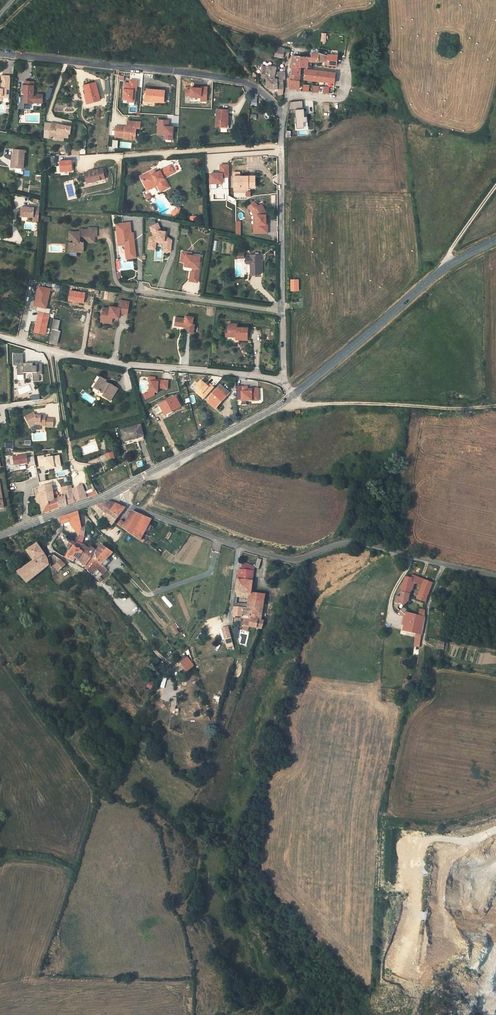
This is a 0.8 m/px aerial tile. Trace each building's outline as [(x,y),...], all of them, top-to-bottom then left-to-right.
[(272,55),(285,56),(286,46),(274,43),(272,55)] [(321,53),(321,63),(325,62),(329,62),(330,56),(321,53)] [(329,62),(329,65),(334,66),(338,66),(339,58),(334,57),(334,56),(330,54),(330,56),(329,62)] [(295,57),(294,66),(302,66),(303,56),(295,57)] [(302,66),(302,67),(312,68),(313,65),(313,63),(314,56),(303,56),(302,66)] [(276,71),(277,71),(277,65),(267,65),(266,67),(260,65),(260,76),(265,77),(275,77),(276,71)] [(315,79),(317,71),(313,70),(307,69),(305,79),(311,80),(311,78),(315,79)] [(325,80),(326,72),(322,72),(317,71),(315,79),(315,80),(320,81),(321,80),(325,80)] [(301,80),(302,73),(293,72),(290,72),(290,75),(290,80),(291,80),(301,80)] [(331,73),(326,72),(325,80),(325,82),(330,82),(330,81),(335,82),(336,76),(337,73),(331,73)] [(11,76),(3,75),(2,88),(0,88),(0,100),(1,100),(2,96),(3,96),(3,95),(10,95),(11,76)] [(284,88),(284,78),(275,77),(265,77),(264,86),(284,88)] [(138,89),(139,79),(131,79),(131,82),(126,81),(124,98),(130,98),(129,100),(136,101),(137,92),(134,92),(135,89),(138,89)] [(35,102),(42,103),(43,93),(36,92),(37,81),(29,80),(29,85),(26,84),(25,93),(27,93),(26,96),(21,96),(20,108),(26,108),(26,103),(35,103),(35,102)] [(301,82),(301,80),(291,80),(291,84),(291,88),(301,89),(301,82)] [(84,85),(89,104),(100,101),(94,82),(84,85)] [(207,100),(208,86),(203,86),(203,87),(192,87),(192,89),(188,89),(187,95),(192,95),(192,97),(203,97),(202,100),(207,100)] [(148,88),(148,100),(165,101),(165,89),(148,88)] [(290,102),(289,110),(296,109),(304,109),(303,101),(297,101),(290,102)] [(229,118),(229,109),(218,109),(218,125),(228,126),(228,118),(229,118)] [(304,109),(296,109),(296,117),(295,117),(295,123),(297,123),(297,128),(304,128),(303,123),(308,123),(307,114),(304,114),(304,111),(305,111),(305,109),(304,109)] [(167,118),(158,118),(157,132),(167,133),(167,138),(172,138),(173,125),(169,125),(167,125),(167,118)] [(116,124),(116,134),(125,135),(125,137),(132,138),(132,133),(136,134),(137,127),(141,127),(141,121),(128,119),(128,125),(128,127),(126,127),(126,125),(116,124)] [(58,124),(51,123),(50,137),(52,137),(54,136),(58,136),(58,139),(64,139),(64,137),(68,137),(69,133),(70,133),(71,126),(58,124)] [(23,178),(23,160),(13,160),(13,169),(10,168),(10,178),(23,178)] [(156,182),(162,191),(170,186),(165,176),(174,171),(170,165),(152,174),(150,172),(141,176),(145,182),(146,181),(149,186),(156,182)] [(228,188),(228,165),(220,165),(220,173),(210,173),(210,189),(216,188),(216,183),(222,183),(222,188),(228,188)] [(106,178),(103,168),(85,172),(87,182),(106,178)] [(241,177),(235,177),(235,189),(242,189),(242,188),(256,188),(256,177),(241,177)] [(254,234),(268,234),(268,225),(267,225),(267,212),(263,205),(259,206),(255,202),(251,206),(255,209),(258,215),(256,225),(254,225),(254,234)] [(178,216),(181,207),(175,205),(172,214),(178,216)] [(40,215),(41,207),(23,206),(23,210),(22,216),(35,217),(35,215),(40,215)] [(251,206),(249,208),(252,211),(254,215),(254,225),(256,225),(258,215),(255,209),(251,206)] [(158,222),(150,226),(154,235),(150,237),(149,245),(155,245),(155,241),(157,240),(165,241),(166,242),(166,244),(172,245),(173,239),(167,236),(165,236),(166,231),(162,230),(158,222)] [(96,236),(98,236),(98,227),(89,228),(90,236),(96,236)] [(131,227),(116,228),(118,246),(125,246),(127,260),(136,258),(135,249),(133,249),(131,234),(131,227)] [(89,242),(96,242),(96,236),(90,236),(89,228),(80,228),(80,231),(80,235),(84,235),(89,242)] [(71,242),(71,248),(77,248),(77,251),(85,251),(84,241),(80,242),(80,235),(80,231),(71,231),(71,239),(76,239),(76,242),(71,242)] [(155,245),(149,245),(148,248),(156,249),(157,242),(164,242),(164,250),(167,252),(171,251),(172,245),(166,244),(166,242),(165,241),(157,240),(155,241),(155,245)] [(187,252),(182,251),(180,259),(185,259),(185,262),(184,265),(191,266),(193,267),(196,267),(195,271),(192,270),(191,270),(190,280),(198,281),(200,267),(198,267),(200,256),(191,255),(186,254),(187,252)] [(251,254),(251,256),(247,256),(247,263),(252,263),(252,275),(261,275),(261,253),(251,254)] [(299,291),(299,279),(290,279),(290,291),(299,291)] [(37,308),(36,313),(40,314),(50,316),(51,311),(47,310),(51,291),(39,288),(35,307),(37,308)] [(84,305),(86,296),(71,294),(69,303),(84,305)] [(102,318),(107,319),(107,321),(113,322),(113,317),(120,318),(120,313),(128,314),(130,302),(121,300),(120,308),(111,306),(111,308),(104,307),(102,318)] [(50,316),(40,314),(35,333),(46,335),(50,316)] [(187,316),(187,319),(178,318),(177,324),(186,325),(188,328),(187,332),(195,333),(195,325),(193,324),(194,317),(187,316)] [(237,326),(238,322),(230,322),(230,328),(231,328),(231,335),(237,335),(240,335),(240,338),(249,339),(249,327),(237,326)] [(58,346),(61,333),(53,332),(51,344),(58,346)] [(22,354),(12,355),(12,367),(16,367),(17,377),(23,376),(23,374),(32,374),(33,380),(39,380),(38,375),(41,375),(40,364),(36,364),(36,367),(32,367),(32,366),(23,366),(22,354)] [(180,375),(182,383),(185,383),(189,382),(188,375),(183,375),(180,375)] [(104,394),(103,397),(111,402),(117,390),(114,388),(114,387),(111,385),(110,386),(106,383),(107,382),(97,376),(94,382),(96,383),(94,388),(99,391),(98,392),(100,393),(101,392),(104,394)] [(169,389),(169,381),(159,381),(159,383),(156,382),(156,378),(149,378),(149,382),(151,383),(150,392),(145,395),(147,400),(155,396),(155,393),(159,393),(159,389),(169,389)] [(204,399),(214,387),(210,383),(208,386),(201,380),(195,387),(198,390),(196,392),(204,399)] [(207,400),(216,408),(225,397),(226,397),(229,394),(220,386),(207,400)] [(242,386),(237,387),(237,400),(243,400),(243,405),(247,405),(247,402),(259,401),(259,389),(248,389),(248,392),(242,393),(242,386)] [(166,410),(168,414),(182,406),(177,397),(159,407),(162,412),(166,410)] [(26,416),(32,426),(37,423),(42,424),(42,425),(46,425),(46,426),(54,426),(54,417),(47,417),(47,414),(37,414),(35,411),(26,416)] [(123,428),(126,440),(139,436),(140,439),(145,438),(142,423),(123,428)] [(112,452),(106,454),(108,460),(115,458),(112,452)] [(27,455),(14,458),(15,466),(29,464),(27,455)] [(44,456),(38,457),(39,467),(45,467),(46,470),(62,467),(59,456),(45,458),(44,456)] [(43,514),(61,507),(59,499),(54,500),(52,484),(39,487),(39,491),(37,495),(40,497),(41,503),(43,514)] [(71,486),(64,488),(64,493),(65,497),(59,499),(61,507),(86,499),(85,495),(82,485),(72,489),(71,486)] [(111,502),(105,506),(120,517),(126,508),(111,502)] [(116,522),(120,517),(105,506),(102,504),(93,509),(113,526),(116,522)] [(124,520),(123,521),(120,525),(146,545),(147,542),(144,539),(155,521),(134,512),(129,522),(124,520)] [(64,524),(70,523),(79,540),(83,527),(83,526),(80,513),(62,520),(64,524)] [(76,547),(78,544),(73,539),(71,540),(68,536),(67,533),(64,534),(66,538),(74,546),(76,547)] [(86,555),(90,550),(82,544),(79,542),(78,544),(76,547),(82,552),(86,555)] [(16,572),(26,583),(49,567),(47,560),(37,543),(26,549),(33,561),(16,572)] [(102,543),(95,551),(91,558),(102,566),(113,553),(102,543)] [(82,552),(76,547),(74,546),(66,555),(71,560),(73,558),(75,559),(82,552)] [(91,558),(95,551),(91,549),(90,550),(86,555),(91,558)] [(87,571),(88,572),(94,580),(96,578),(97,579),(100,577),(99,576),(105,569),(102,566),(91,558),(86,555),(82,552),(75,559),(79,563),(84,567),(87,562),(90,566),(87,571)] [(63,561),(54,555),(51,558),(54,578),(67,566),(63,561)] [(244,565),(242,580),(253,583),(255,567),(244,565)] [(422,592),(418,598),(427,601),(432,582),(415,576),(414,580),(408,578),(407,579),(404,589),(403,594),(412,595),(416,589),(422,592)] [(251,593),(253,583),(242,580),(240,580),(238,597),(248,601),(246,611),(248,612),(262,617),(265,596),(251,593)] [(397,606),(406,608),(411,599),(412,595),(403,594),(402,598),(397,598),(397,606)] [(164,595),(161,598),(170,608),(173,605),(164,595)] [(420,605),(417,616),(425,618),(426,607),(420,605)] [(248,612),(246,611),(237,607),(235,616),(235,619),(238,619),(238,617),(244,618),(244,615),(246,615),(248,612)] [(261,631),(263,624),(261,623),(262,617),(248,612),(246,615),(246,616),(252,616),(252,620),(253,620),(246,620),(244,632),(248,633),(251,628),(261,631)] [(422,636),(425,618),(417,616),(407,614),(406,618),(404,633),(422,636)] [(170,627),(176,635),(181,632),(175,623),(170,627)] [(229,627),(222,629),(225,639),(232,638),(229,627)] [(444,649),(445,641),(438,640),(437,649),(444,649)] [(187,657),(180,662),(188,672),(195,667),(187,657)] [(148,681),(146,688),(152,690),(154,683),(148,681)]
